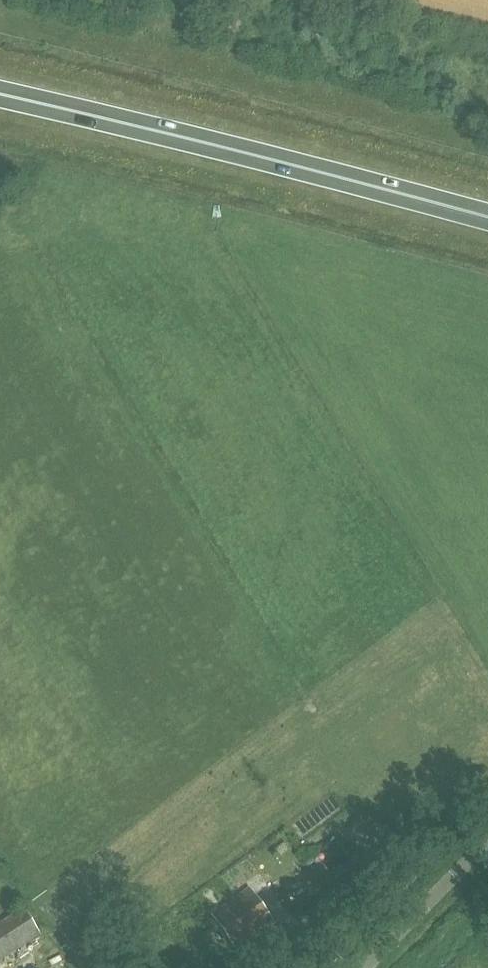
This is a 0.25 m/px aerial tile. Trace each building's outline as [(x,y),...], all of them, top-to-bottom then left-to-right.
[(238,949),(274,923),(249,888),(213,914),(238,949)] [(321,903),(307,916),(328,938),(356,913),(345,903),(332,913),(321,903)] [(24,909),(0,924),(0,960),(40,934),(24,909)]
